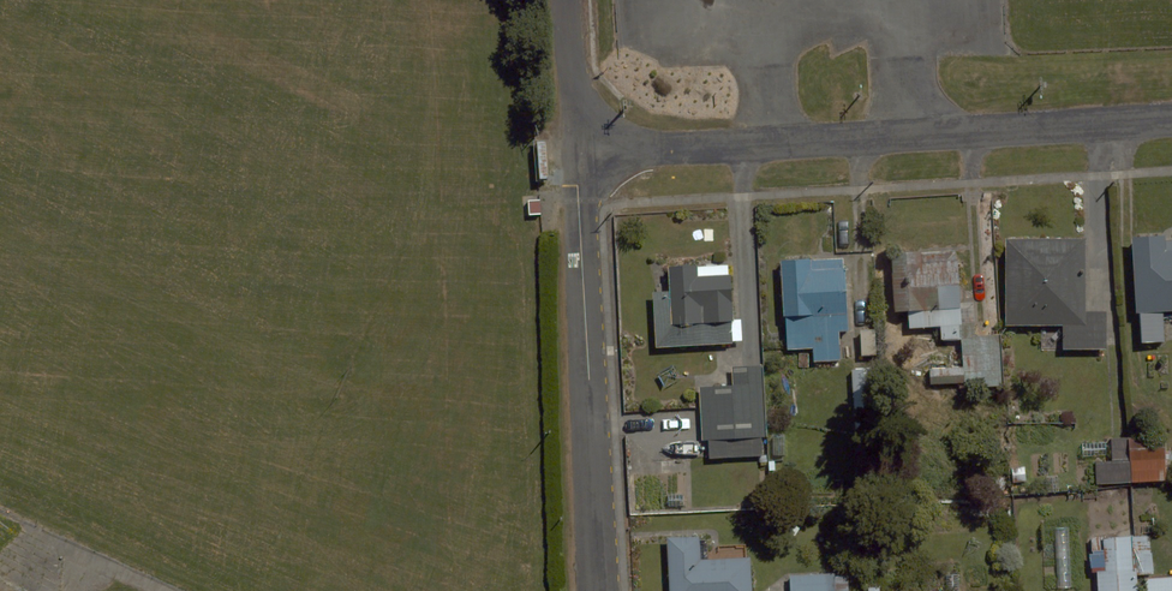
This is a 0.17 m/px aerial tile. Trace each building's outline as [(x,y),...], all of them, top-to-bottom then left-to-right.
[(1171,311),(1171,240),(1132,242),(1137,342),(1166,341),(1165,312),(1171,311)] [(1061,324),(1061,354),(1107,354),(1107,312),(1081,312),(1082,243),(1004,243),(1003,324),(1061,324)] [(893,254),(894,312),(907,311),(908,329),(937,329),(937,340),(960,340),(959,254),(893,254)] [(840,316),(847,316),(843,256),(778,260),(783,350),(810,348),(811,363),(842,361),(840,316)] [(743,322),(731,322),(730,265),(670,266),(670,290),(654,290),(655,347),(731,346),(743,346),(743,322)] [(962,339),(963,365),(929,366),(930,385),(963,384),(963,388),(996,387),(995,338),(962,339)] [(868,366),(851,366),(851,435),(868,435),(868,366)] [(727,391),(701,391),(702,456),(763,454),(761,378),(727,378),(727,391)] [(1170,446),(1109,447),(1109,463),(1094,464),(1095,483),(1171,482),(1170,446)] [(699,532),(667,533),(668,590),(755,590),(754,555),(699,556),(699,532)] [(1090,560),(1096,560),(1096,590),(1137,590),(1136,573),(1152,573),(1151,538),(1090,539),(1090,560)] [(788,571),(789,590),(836,590),(835,569),(788,571)] [(1142,578),(1142,590),(1171,590),(1171,577),(1142,578)]
